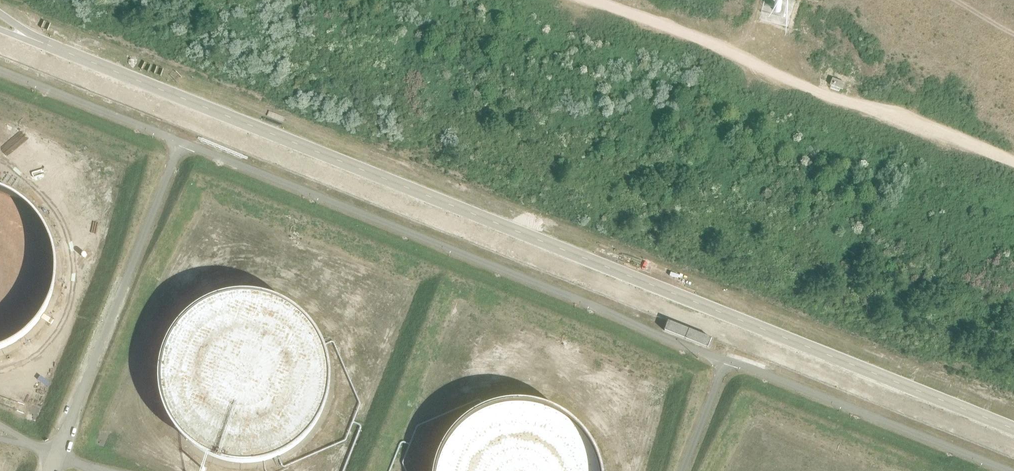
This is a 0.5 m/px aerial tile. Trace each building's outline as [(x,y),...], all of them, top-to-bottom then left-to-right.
[(833,78),(830,87),(841,92),(845,82),(833,78)] [(14,344),(36,326),(51,302),(57,274),(53,245),(40,220),(20,200),(0,191),(0,349),(14,344)] [(256,292),(227,293),(200,304),(179,324),(165,349),(160,378),(166,407),(181,432),(203,450),(231,460),(260,460),(287,451),(307,435),(322,415),(330,391),(331,366),(324,342),(308,318),(284,300),(256,292)] [(514,402),(486,408),(466,419),(450,435),(439,454),(435,470),(601,470),(600,464),(588,438),(568,418),(542,405),(514,402)]
